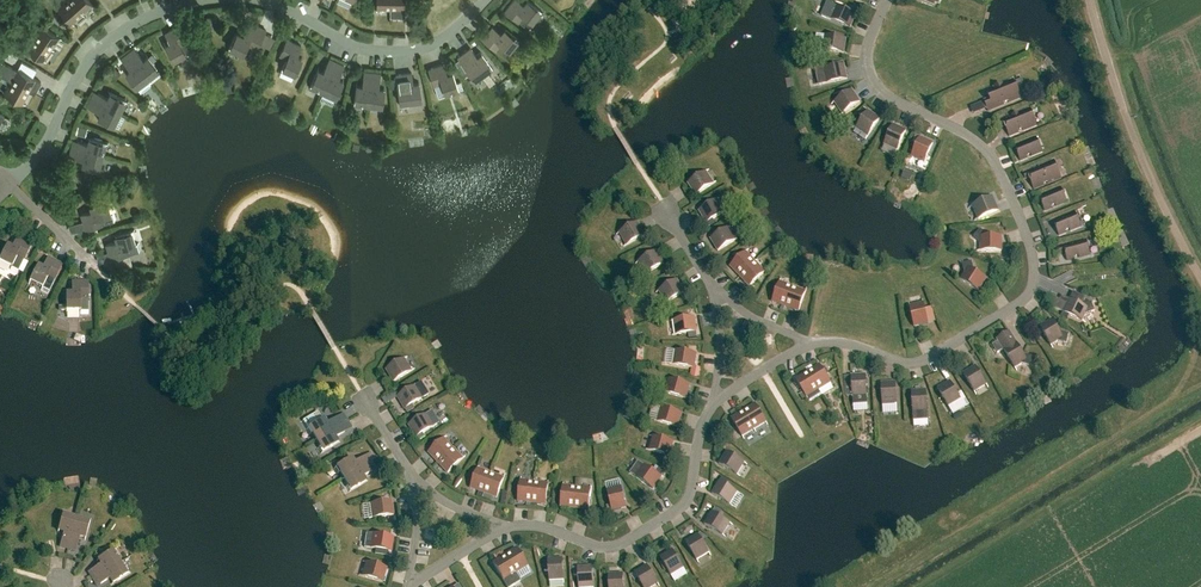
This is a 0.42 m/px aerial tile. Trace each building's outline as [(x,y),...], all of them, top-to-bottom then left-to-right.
[(57,8),(71,24),(92,5),(87,0),(66,0),(57,8)] [(376,9),(390,9),(390,0),(376,0),(376,9)] [(390,17),(404,18),(404,0),(390,0),(390,9),(390,17)] [(541,11),(527,1),(524,6),(516,0),(514,0),(505,11),(518,22),(518,21),(530,31),(535,24),(532,22),(541,11)] [(836,7),(831,20),(850,29),(856,15),(836,7)] [(235,33),(228,48),(243,55),(246,49),(256,53),(267,30),(248,22),(242,36),(235,33)] [(165,33),(170,43),(166,46),(174,60),(186,53),(187,56),(193,53),(178,25),(165,33)] [(41,26),(26,49),(43,61),(59,38),(41,26)] [(501,34),(492,27),(482,40),(495,50),(507,59),(512,53),(509,51),(518,40),(505,30),(501,34)] [(825,36),(823,50),(844,54),(846,40),(825,36)] [(280,55),(286,58),(282,69),(295,75),(302,60),(296,57),(301,47),(287,40),(280,55)] [(477,58),(470,48),(457,58),(467,71),(476,83),(482,79),(480,76),(487,71),(489,74),(494,71),(482,54),(477,58)] [(134,49),(127,54),(147,79),(158,70),(148,57),(143,61),(136,52),(134,49)] [(123,62),(130,71),(126,75),(136,88),(147,79),(127,54),(121,59),(123,62)] [(317,71),(310,86),(323,92),(337,63),(329,59),(327,63),(323,73),(317,71)] [(10,82),(29,92),(34,95),(41,83),(17,70),(16,71),(3,63),(0,68),(0,76),(10,82)] [(342,70),(344,66),(337,63),(323,92),(336,98),(343,83),(337,80),(342,70)] [(443,65),(428,70),(434,86),(439,100),(446,97),(445,94),(458,89),(453,74),(447,76),(443,65)] [(844,66),(823,70),(826,84),(847,80),(844,66)] [(356,87),(354,107),(360,107),(360,104),(368,105),(372,73),(364,72),(363,76),(362,87),(356,87)] [(380,78),(380,74),(372,73),(368,105),(382,107),(384,90),(378,89),(380,78)] [(412,73),(396,75),(398,92),(400,107),(408,106),(408,102),(421,100),(419,84),(413,85),(412,73)] [(986,91),(990,100),(984,102),(988,111),(1021,98),(1013,80),(986,91)] [(10,82),(4,94),(22,104),(29,92),(10,82)] [(852,91),(834,103),(842,114),(860,103),(852,91)] [(90,100),(119,114),(126,101),(111,94),(108,99),(98,94),(94,92),(90,100)] [(101,114),(98,119),(113,126),(119,114),(90,100),(87,107),(91,109),(90,109),(101,114)] [(863,118),(868,112),(864,109),(859,115),(863,118)] [(1030,109),(999,121),(1002,128),(1005,127),(1009,136),(1037,125),(1030,109)] [(868,112),(856,129),(868,137),(880,120),(868,112)] [(893,125),(884,145),(897,151),(906,131),(893,125)] [(920,138),(911,157),(924,163),(933,144),(920,138)] [(1036,138),(1015,147),(1021,161),(1042,152),(1036,138)] [(71,149),(102,157),(106,143),(90,139),(88,145),(77,142),(73,141),(71,149)] [(73,158),(84,160),(83,166),(99,171),(102,157),(71,149),(69,157),(73,158)] [(1030,178),(1034,189),(1061,178),(1054,161),(1023,173),(1026,180),(1030,178)] [(706,172),(688,184),(696,196),(714,184),(706,172)] [(1061,188),(1039,197),(1045,211),(1067,202),(1061,188)] [(979,219),(998,211),(992,198),(973,206),(979,219)] [(717,200),(699,211),(706,224),(725,213),(717,200)] [(102,225),(116,221),(114,213),(110,214),(107,201),(91,205),(92,211),(81,214),(86,230),(102,225)] [(1075,213),(1053,221),(1059,235),(1081,227),(1075,213)] [(638,223),(619,234),(627,246),(645,235),(638,223)] [(729,228),(711,239),(718,252),(736,241),(729,228)] [(981,230),(974,237),(981,244),(981,251),(1002,251),(1002,237),(988,237),(981,230)] [(115,236),(117,242),(106,245),(111,260),(127,255),(141,251),(139,243),(135,244),(131,231),(115,236)] [(12,267),(10,270),(17,274),(24,261),(32,246),(17,239),(12,249),(7,246),(0,260),(0,262),(12,267)] [(1090,255),(1086,240),(1057,248),(1058,254),(1065,252),(1068,261),(1090,255)] [(657,252),(639,262),(646,275),(664,264),(657,252)] [(746,252),(730,267),(740,277),(755,263),(746,252)] [(37,267),(30,282),(42,288),(41,291),(48,294),(55,281),(62,266),(48,259),(43,269),(37,267)] [(964,274),(961,280),(978,292),(986,279),(974,272),(972,262),(962,265),(964,274)] [(755,263),(740,277),(749,287),(765,273),(755,263)] [(677,280),(659,291),(666,304),(684,293),(677,280)] [(780,282),(772,302),(785,307),(793,287),(780,282)] [(72,283),(72,295),(66,295),(66,311),(80,311),(80,315),(88,315),(88,300),(88,283),(72,283)] [(793,287),(785,307),(799,312),(806,292),(793,287)] [(1056,299),(1052,308),(1082,322),(1085,315),(1095,312),(1091,303),(1082,306),(1062,296),(1060,300),(1056,299)] [(923,303),(909,307),(914,327),(928,324),(923,303)] [(694,318),(674,321),(676,335),(697,332),(694,318)] [(1052,320),(1040,328),(1051,346),(1057,342),(1067,344),(1069,335),(1059,332),(1052,320)] [(208,338),(200,332),(198,336),(199,343),(203,345),(208,338)] [(1010,332),(997,340),(1015,368),(1021,365),(1031,367),(1033,357),(1023,355),(1010,332)] [(673,365),(692,368),(694,369),(694,367),(696,355),(676,351),(673,365)] [(405,359),(387,370),(394,382),(412,372),(405,359)] [(819,365),(808,373),(819,391),(830,383),(819,365)] [(699,378),(701,368),(694,367),(694,369),(692,368),(691,377),(699,378)] [(976,367),(963,374),(974,392),(987,385),(976,367)] [(808,373),(796,380),(807,398),(819,391),(808,373)] [(866,375),(851,376),(853,397),(867,396),(866,375)] [(669,380),(665,393),(686,399),(690,385),(669,380)] [(950,382),(938,389),(949,408),(961,400),(950,382)] [(422,383),(398,398),(405,410),(413,405),(429,395),(422,383)] [(895,383),(881,384),(882,405),(897,404),(895,383)] [(926,391),(912,392),(913,421),(928,420),(926,391)] [(743,412),(754,430),(766,422),(755,404),(743,412)] [(415,410),(413,405),(405,410),(408,414),(415,410)] [(661,408),(657,422),(678,428),(682,414),(661,408)] [(743,412),(731,419),(742,437),(754,430),(743,412)] [(427,415),(409,426),(416,438),(434,427),(427,415)] [(323,420),(306,430),(309,436),(312,434),(316,441),(344,424),(340,417),(336,419),(326,425),(323,420)] [(320,448),(317,449),(321,455),(338,444),(335,439),(345,433),(348,431),(344,424),(316,441),(320,448)] [(653,437),(649,451),(670,457),(674,443),(653,437)] [(444,439),(429,453),(438,463),(454,449),(444,439)] [(454,449),(438,463),(448,474),(463,459),(454,449)] [(726,452),(719,464),(737,475),(744,463),(726,452)] [(351,459),(334,469),(337,475),(340,473),(344,479),(357,472),(372,463),(367,456),(364,458),(354,464),(351,459)] [(372,472),(376,470),(372,463),(357,472),(344,479),(349,486),(346,488),(349,493),(366,483),(363,478),(373,472),(372,472)] [(644,466),(636,478),(653,490),(662,478),(655,474),(644,466)] [(659,468),(655,474),(662,478),(665,473),(659,468)] [(478,469),(471,489),(484,493),(491,474),(478,469)] [(491,474),(484,493),(497,498),(504,478),(491,474)] [(521,481),(518,502),(532,504),(534,483),(521,481)] [(719,482),(712,494),(730,505),(737,493),(719,482)] [(534,483),(532,504),(546,505),(548,484),(534,483)] [(563,486),(561,507),(574,509),(577,488),(563,486)] [(577,488),(574,509),(588,510),(591,490),(577,488)] [(621,488),(607,491),(612,511),(626,508),(621,488)] [(391,502),(370,505),(372,519),(393,516),(391,502)] [(58,531),(64,533),(61,544),(60,548),(68,550),(77,519),(69,517),(70,514),(64,512),(58,531)] [(712,512),(704,525),(722,536),(730,523),(712,512)] [(77,519),(68,550),(76,552),(77,548),(80,537),(86,539),(91,519),(85,518),(84,521),(77,519)] [(697,560),(709,553),(702,542),(708,538),(700,534),(686,542),(697,560)] [(372,535),(370,549),(391,552),(393,538),(372,535)] [(92,571),(89,573),(93,580),(121,563),(116,556),(119,554),(116,549),(99,560),(102,565),(92,571)] [(504,556),(515,574),(527,567),(516,549),(504,556)] [(672,550),(660,558),(671,576),(683,568),(672,550)] [(504,556),(492,563),(503,581),(515,574),(504,556)] [(563,559),(548,560),(550,581),(564,580),(563,559)] [(121,563),(93,580),(97,586),(100,585),(101,585),(110,579),(114,584),(131,574),(128,568),(125,570),(121,563)] [(366,563),(362,577),(382,583),(386,569),(366,563)] [(635,573),(643,586),(653,586),(658,584),(647,566),(635,573)] [(578,568),(579,586),(594,586),(592,567),(578,568)] [(609,575),(609,586),(624,586),(623,574),(609,575)]
